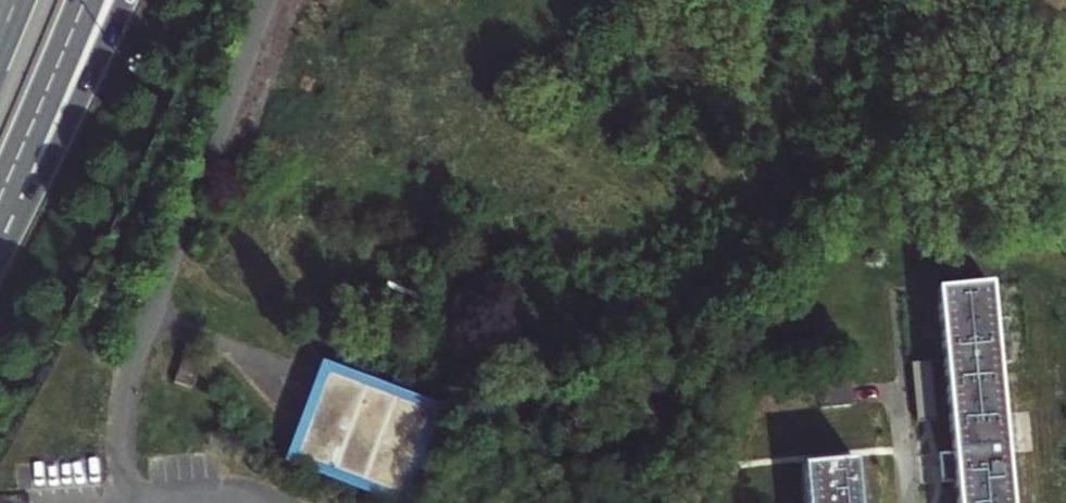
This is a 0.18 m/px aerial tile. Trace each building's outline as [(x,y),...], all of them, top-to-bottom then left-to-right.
[(988,290),(936,296),(947,414),(913,418),(917,458),(951,455),(955,502),(1008,502),(988,290)] [(182,363),(172,388),(190,394),(201,365),(184,357),(182,363)] [(430,416),(326,376),(314,407),(305,429),(293,462),(398,501),(430,416)] [(852,408),(850,394),(849,383),(817,386),(819,411),(852,408)] [(802,470),(805,502),(857,502),(854,465),(802,470)]
